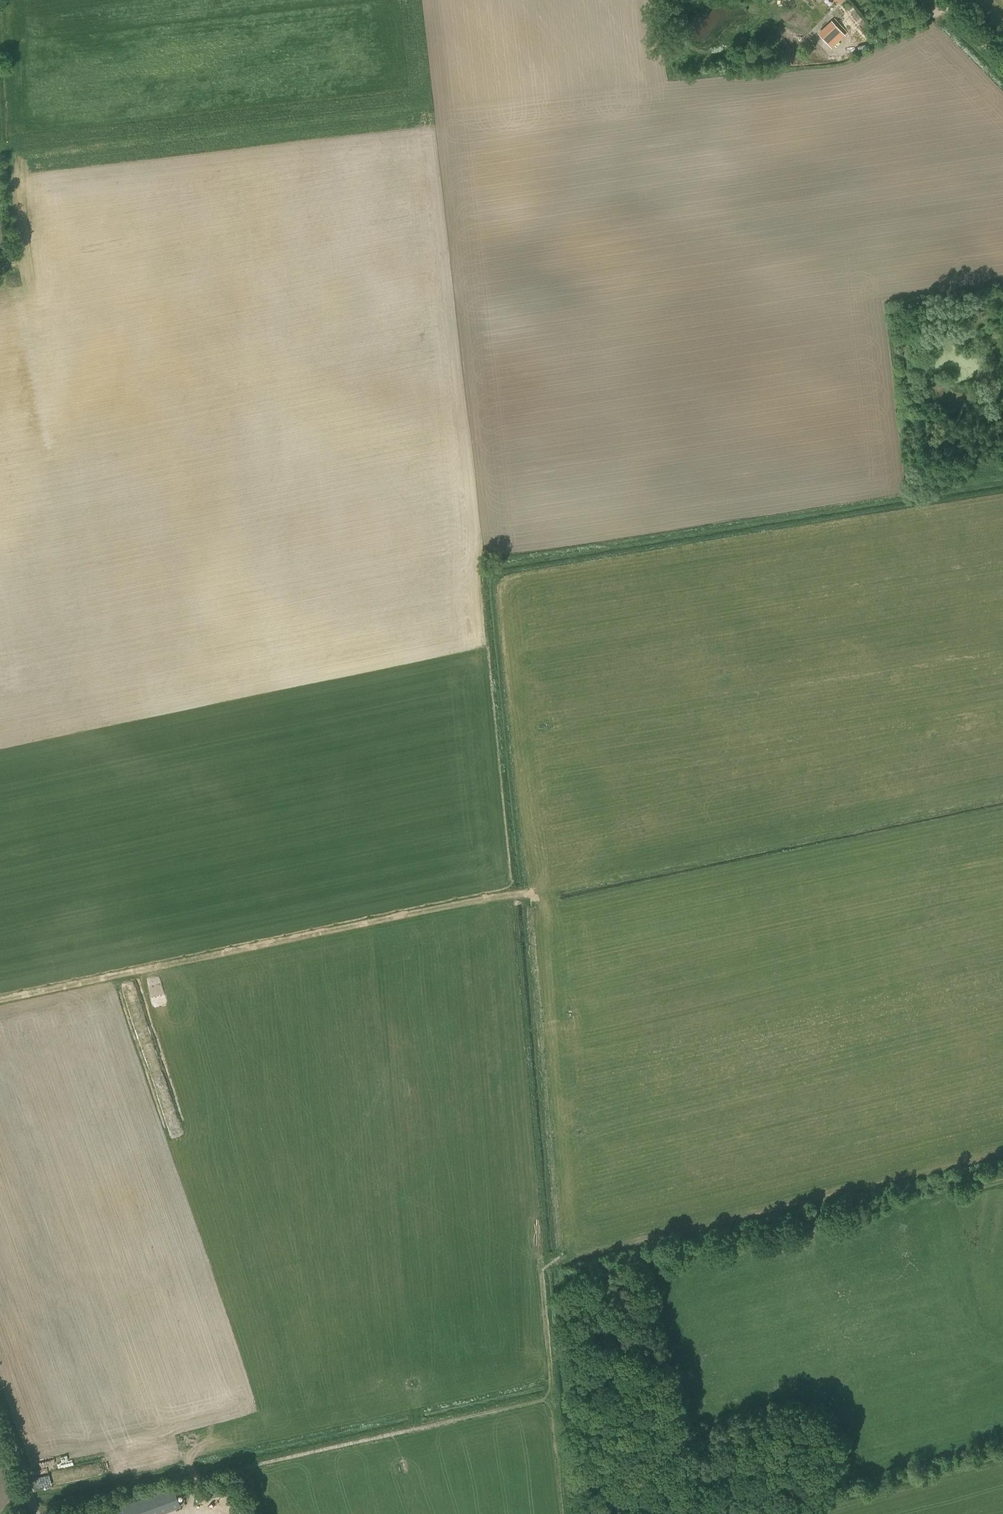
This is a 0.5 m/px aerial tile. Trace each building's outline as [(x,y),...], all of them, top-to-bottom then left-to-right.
[(846,35),(832,20),(818,33),(832,48),(846,35)] [(77,1469),(95,1465),(94,1460),(76,1464),(77,1469)] [(212,1497),(221,1494),(217,1483),(208,1486),(212,1497)] [(182,1505),(174,1485),(95,1513),(158,1513),(182,1505)]
